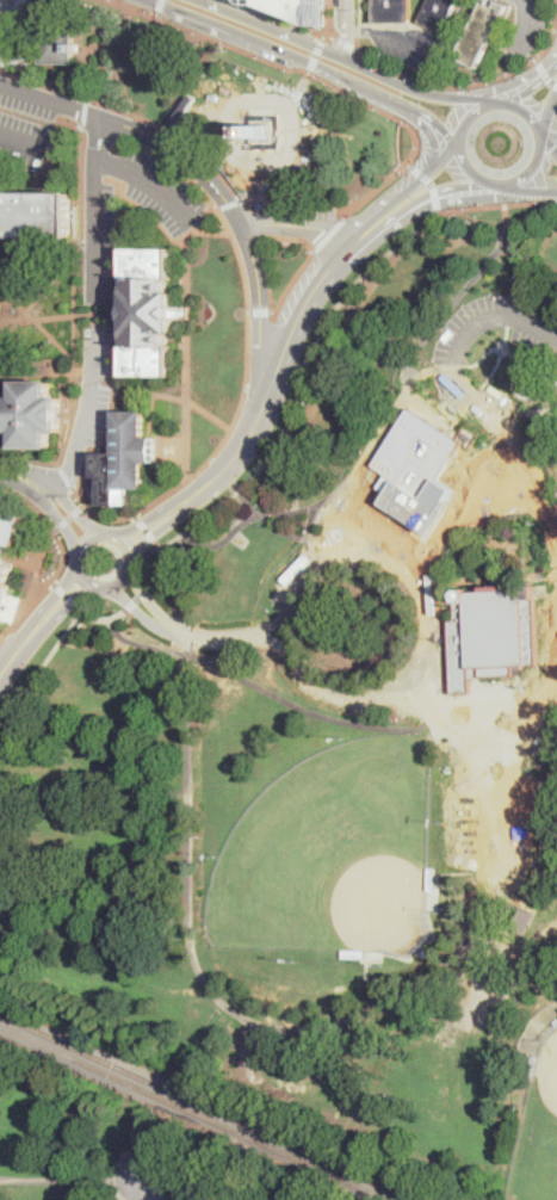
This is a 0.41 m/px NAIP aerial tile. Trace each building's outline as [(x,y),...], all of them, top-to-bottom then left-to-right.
[(273,5),(274,0),(327,0),(328,26),(273,5)] [(373,23),(373,0),(410,0),(410,23),(373,23)] [(419,23),(429,0),(458,0),(444,33),(419,23)] [(493,6),(496,0),(508,6),(478,68),(462,60),(464,54),(459,51),(483,2),(487,4),(488,1),(485,0),(492,0),(490,5),(493,6)] [(80,52),(74,52),(74,64),(41,63),(42,31),(74,32),(73,44),(80,44),(80,52)] [(280,149),(246,149),(246,115),(280,115),(280,149)] [(72,239),(0,237),(0,192),(73,193),(72,239)] [(171,248),(171,279),(166,279),(166,293),(173,295),(173,307),(173,317),(173,334),(167,333),(167,346),(169,346),(169,377),(123,376),(123,345),(125,345),(125,279),(123,279),(123,248),(171,248)] [(173,317),(173,307),(193,307),(193,317),(173,317)] [(17,432),(0,432),(0,398),(18,397),(17,382),(54,382),(54,396),(63,396),(63,413),(69,413),(69,419),(63,420),(63,433),(54,434),(54,447),(17,449),(17,432)] [(154,437),(154,463),(146,463),(144,489),(130,489),(130,505),(118,503),(118,506),(100,506),(100,477),(95,477),(95,452),(116,452),(116,410),(144,412),(144,437),(154,437)] [(452,471),(448,476),(446,475),(444,478),(450,482),(445,488),(435,482),(425,500),(376,469),(411,410),(462,443),(447,464),(451,466),(448,470),(452,471)] [(7,623),(0,621),(0,506),(25,514),(14,546),(6,544),(1,558),(16,563),(8,584),(11,586),(7,594),(16,596),(7,623)] [(540,586),(543,666),(526,667),(526,675),(485,676),(485,669),(472,669),(472,693),(456,694),(453,620),(458,620),(457,589),(470,588),(470,592),(525,590),(525,586),(540,586)] [(437,889),(428,889),(428,866),(438,867),(437,889)] [(432,952),(427,957),(423,952),(428,947),(432,952)] [(365,951),(365,958),(342,957),(342,950),(365,951)]
